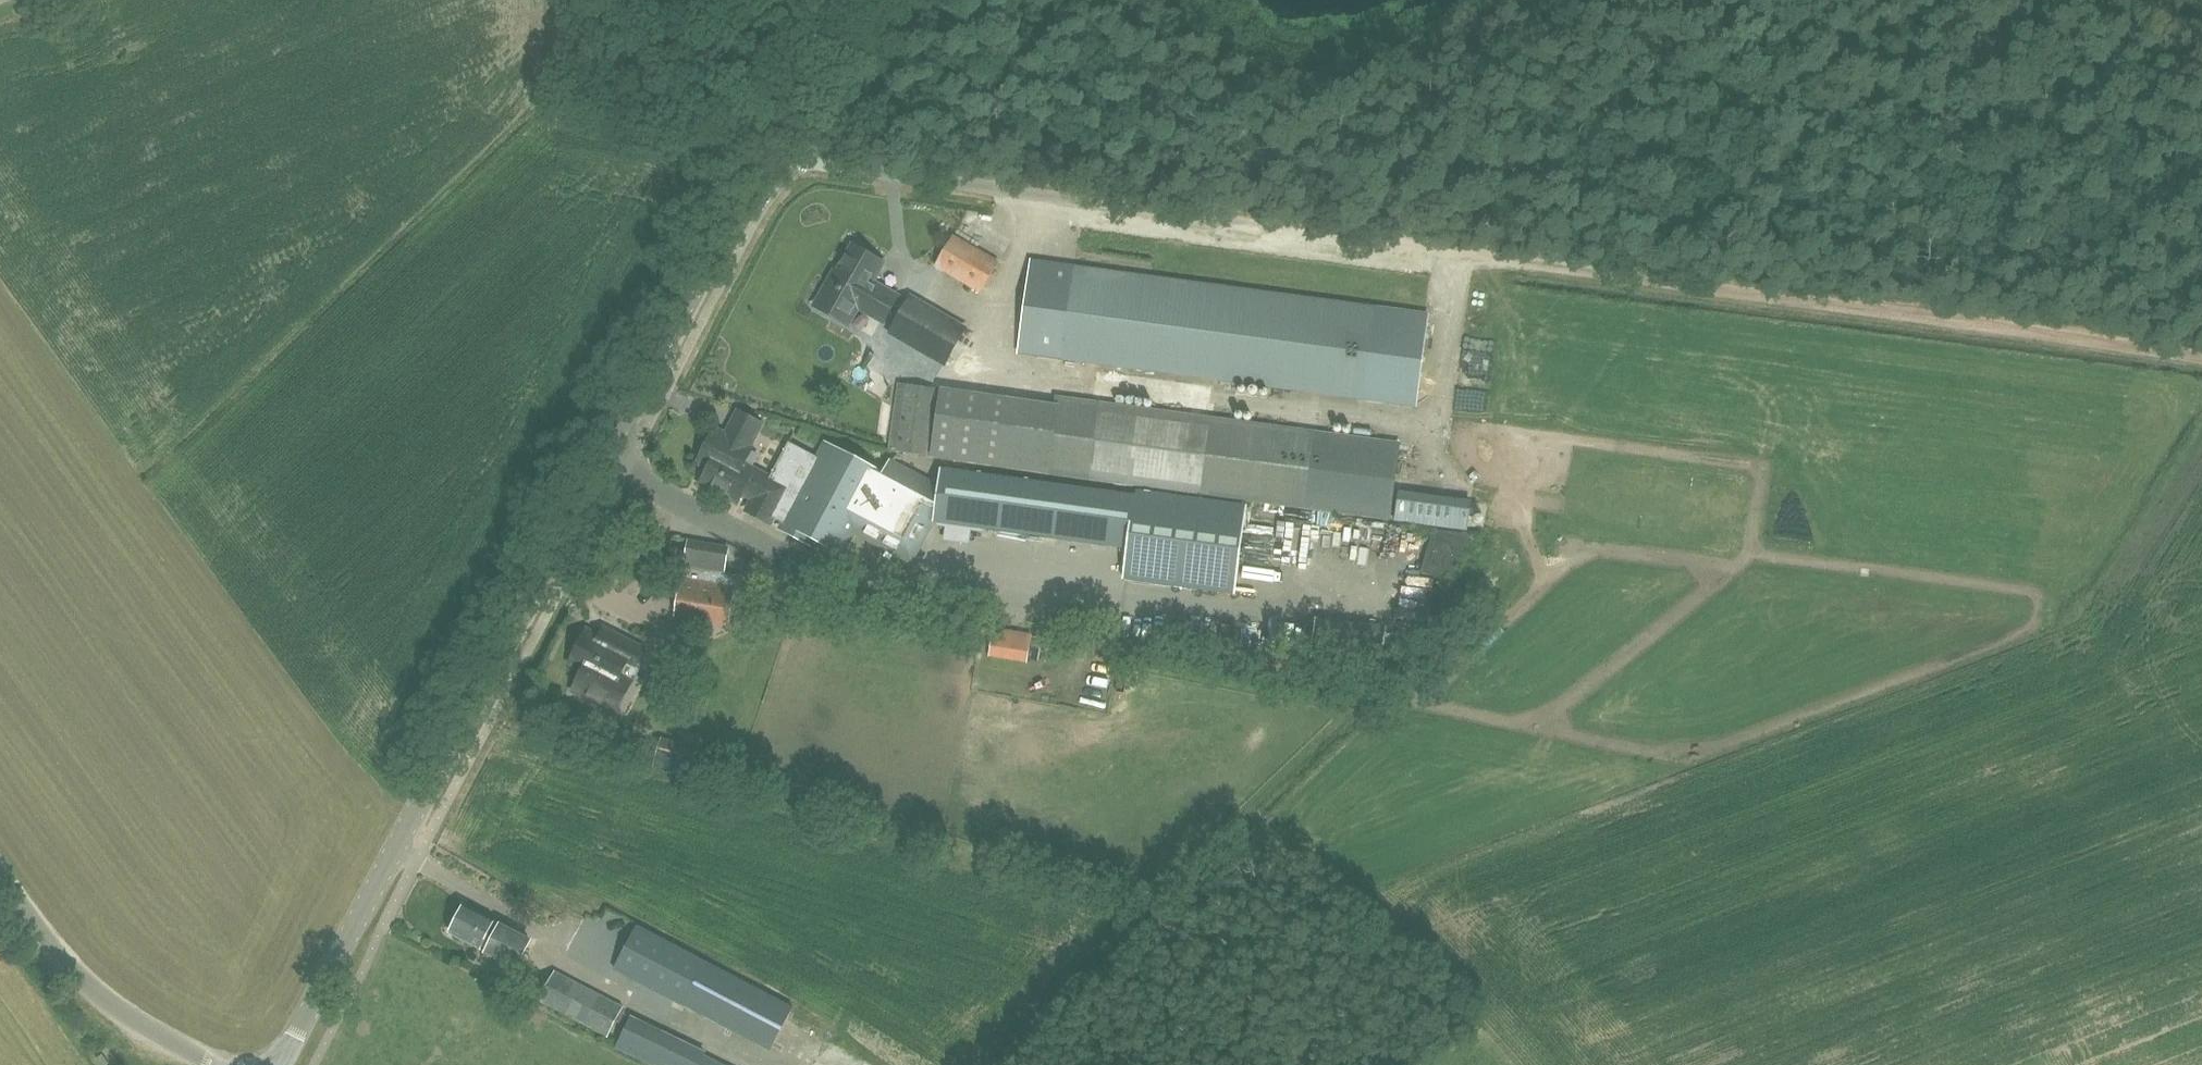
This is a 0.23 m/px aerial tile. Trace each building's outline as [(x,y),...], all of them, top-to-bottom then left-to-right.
[(981,291),(998,261),(953,235),(935,265),(981,291)] [(853,246),(838,273),(835,272),(815,306),(847,325),(858,307),(883,321),(897,297),(872,282),(883,263),(867,255),(866,250),(860,246),(855,248),(853,246)] [(1039,337),(1037,354),(1414,406),(1427,315),(1049,264),(1047,281),(1031,279),(1028,300),(1030,300),(1027,316),(1026,316),(1023,335),(1039,337)] [(911,298),(891,333),(944,363),(964,329),(911,298)] [(899,383),(890,451),(926,456),(935,388),(899,383)] [(1399,446),(1315,434),(1056,397),(1055,405),(941,389),(932,455),(1304,509),(1389,521),(1399,446)] [(698,462),(709,468),(700,483),(737,503),(740,496),(756,502),(751,513),(770,523),(789,487),(743,464),(752,448),(749,447),(762,423),(738,411),(726,434),(715,429),(698,462)] [(814,538),(843,554),(855,532),(912,562),(933,522),(1128,548),(1124,579),(1238,594),(1251,502),(1137,486),(1135,497),(940,468),(938,484),(933,482),(929,490),(887,470),(885,474),(826,443),(780,528),(811,544),(814,538)] [(1466,532),(1470,501),(1399,492),(1395,522),(1466,532)] [(728,549),(701,544),(688,542),(684,568),(686,568),(684,580),(682,580),(676,614),(728,623),(736,576),(724,574),(728,549)] [(1031,634),(993,627),(988,656),(1026,663),(1031,634)] [(603,629),(599,637),(586,631),(571,663),(584,670),(574,690),(615,712),(622,698),(610,693),(627,659),(635,663),(642,648),(603,629)] [(655,766),(704,780),(711,754),(662,740),(655,766)] [(518,966),(531,940),(494,921),(495,919),(465,904),(451,932),(518,966)] [(677,960),(582,912),(563,949),(658,997),(677,960)] [(794,1005),(707,961),(684,1006),(770,1051),(794,1005)] [(623,1007),(623,1006),(555,972),(540,1001),(608,1036),(623,1007)] [(623,1052),(650,1064),(726,1064),(705,1055),(707,1052),(631,1015),(615,1048),(623,1052)]
